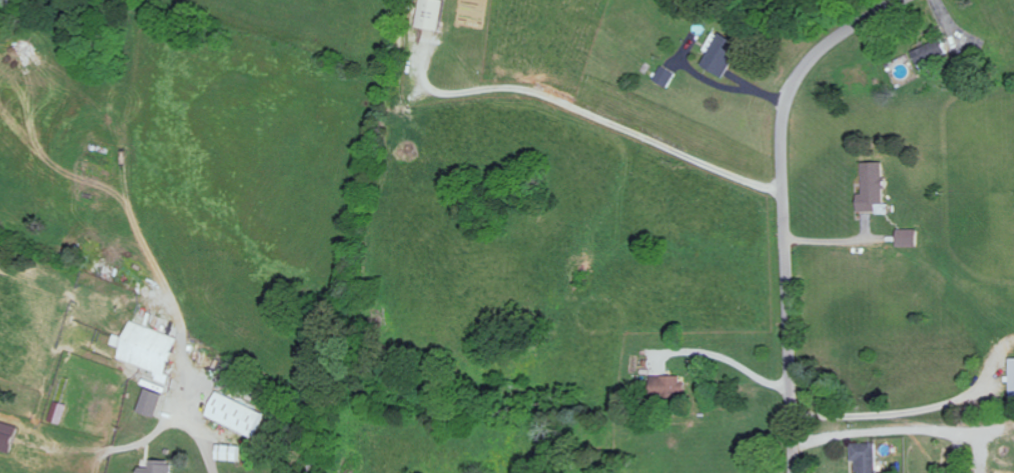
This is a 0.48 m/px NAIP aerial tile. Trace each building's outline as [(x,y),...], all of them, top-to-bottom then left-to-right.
[(439,31),(445,0),(421,0),(416,26),(439,31)] [(705,65),(728,78),(747,43),(724,31),(705,65)] [(919,65),(950,53),(945,38),(914,50),(919,65)] [(677,73),(662,66),(655,80),(670,87),(677,73)] [(884,203),(883,162),(862,162),(863,193),(858,193),(858,211),(878,211),(877,203),(884,203)] [(918,229),(897,229),(897,246),(917,247),(918,229)] [(157,371),(154,380),(168,384),(170,375),(169,374),(180,336),(130,321),(119,360),(157,371)] [(684,375),(652,376),(653,397),(684,396),(684,375)] [(139,411),(157,417),(164,394),(146,388),(139,411)] [(207,416),(255,437),(266,412),(218,391),(207,416)] [(62,425),(67,405),(54,402),(49,422),(62,425)] [(0,421),(0,450),(13,452),(18,425),(0,421)] [(852,443),(852,462),(858,461),(859,472),(878,472),(877,443),(852,443)] [(217,460),(240,460),(241,445),(218,445),(217,460)] [(942,468),(952,468),(952,452),(942,452),(942,468)] [(173,460),(150,460),(150,467),(138,467),(138,472),(173,472),(173,460)]
